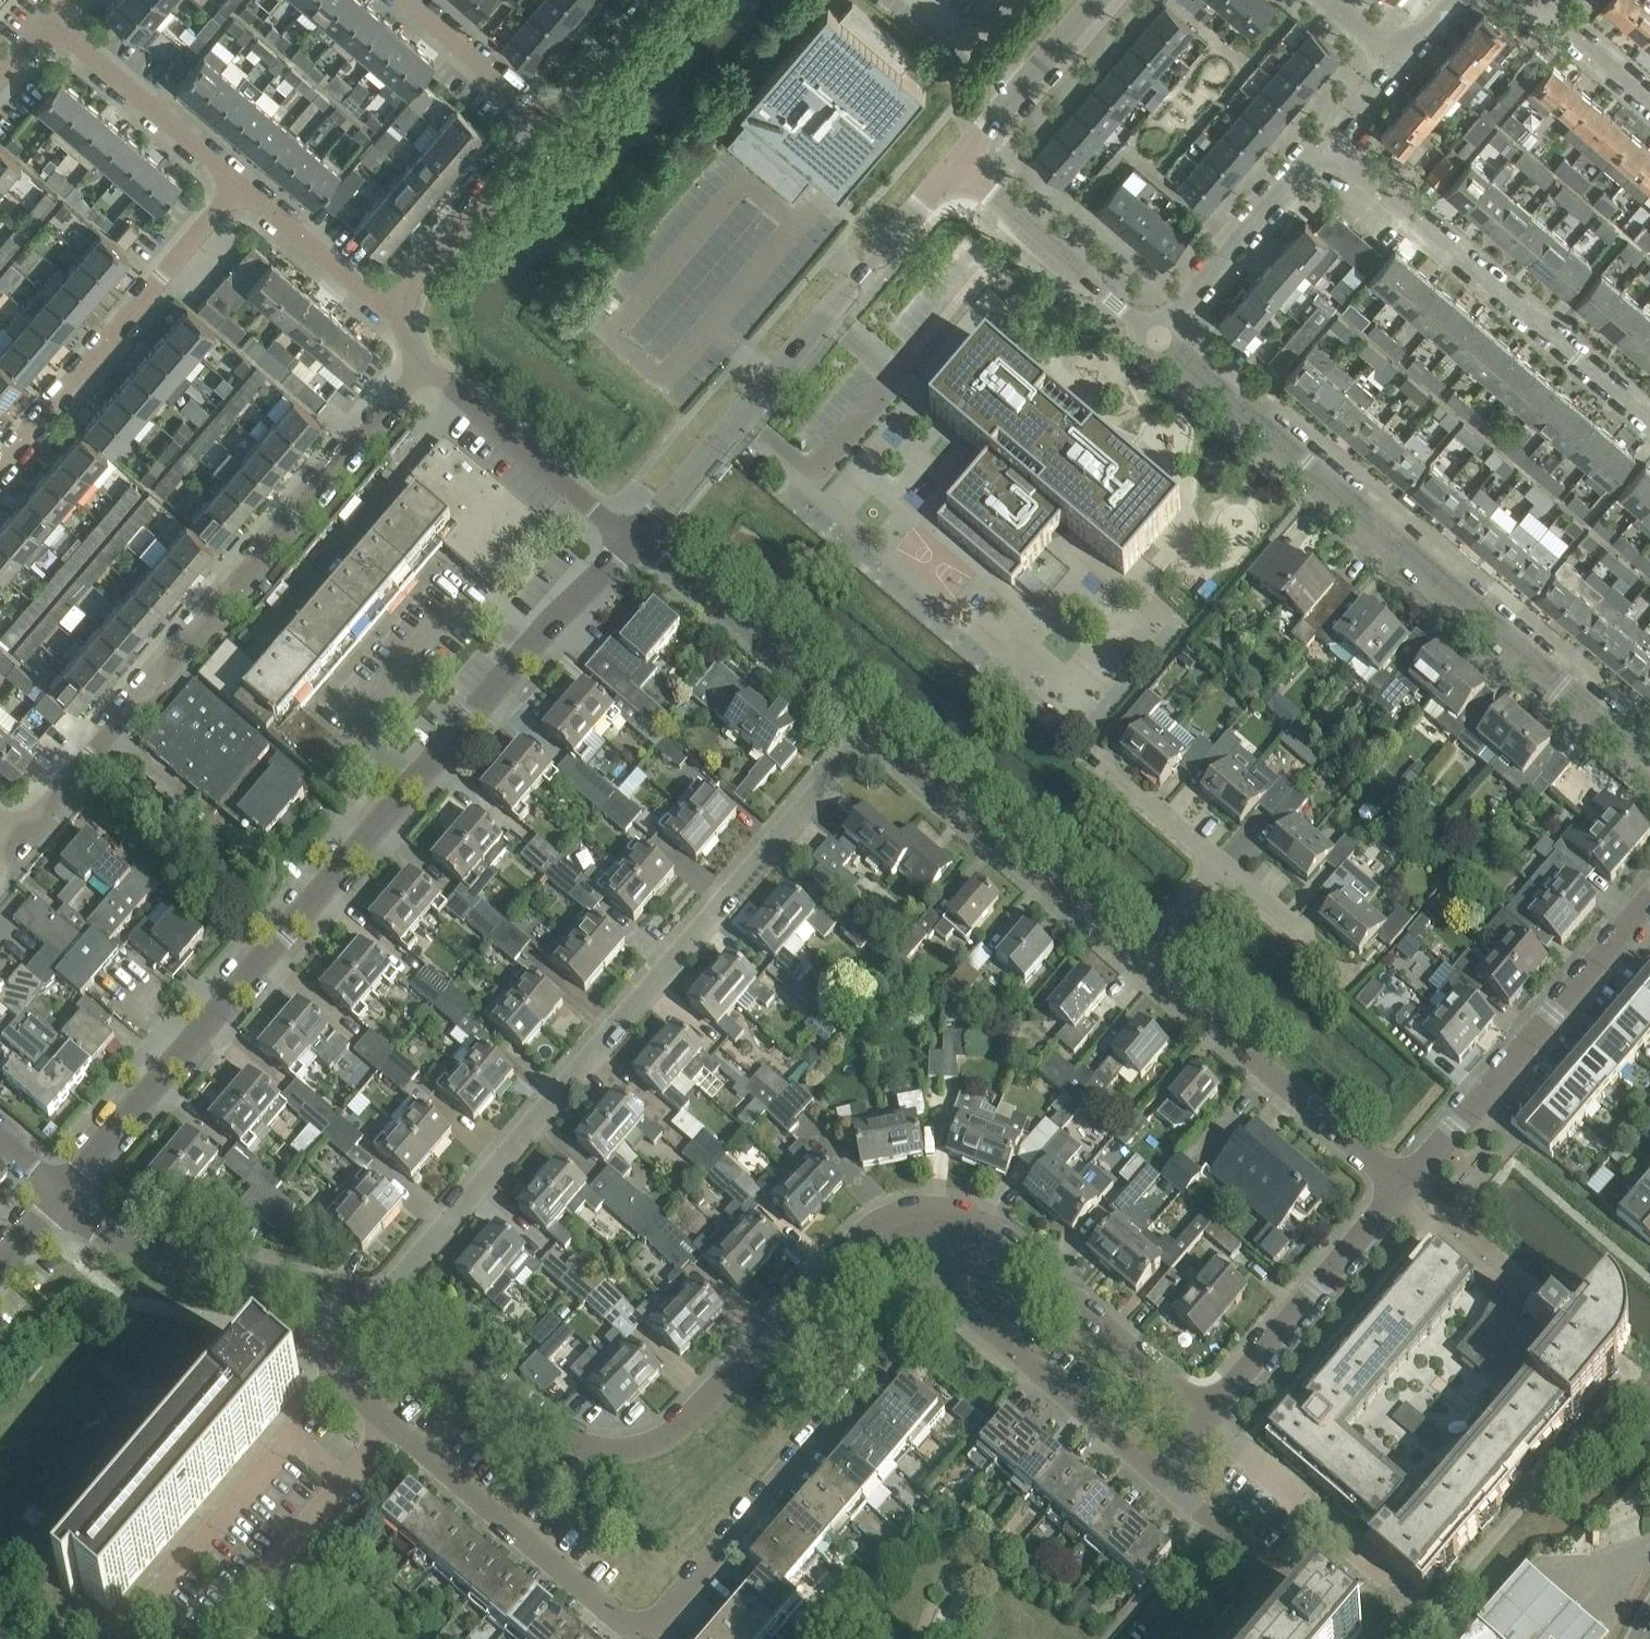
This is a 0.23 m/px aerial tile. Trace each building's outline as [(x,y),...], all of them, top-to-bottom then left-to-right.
[(125,0),(115,0),(112,4),(111,3),(106,9),(107,10),(104,13),(144,47),(159,29),(125,0)] [(159,29),(173,12),(165,5),(159,0),(125,0),(159,29)] [(217,9),(225,16),(234,5),(228,0),(225,0),(217,9)] [(304,6),(321,21),(339,0),(310,0),(304,6)] [(330,42),(331,43),(365,4),(360,0),(339,0),(321,21),(337,34),(330,42)] [(477,18),(493,0),(456,0),(477,18)] [(570,27),(589,5),(583,0),(544,0),(542,3),(570,27)] [(1229,15),(1242,0),(1211,0),(1229,15)] [(1275,7),(1267,0),(1242,0),(1229,15),(1251,35),(1275,7)] [(1642,0),(1608,0),(1604,5),(1624,23),(1643,1),(1642,0)] [(1643,1),(1624,23),(1644,40),(1649,32),(1649,7),(1643,1)] [(751,116),(728,143),(794,199),(817,172),(820,175),(822,177),(826,180),(828,182),(832,185),(834,187),(838,190),(840,192),(843,190),(845,186),(851,180),(927,91),(903,71),(916,56),(853,2),(840,17),(829,8),(742,109),(751,116)] [(542,3),(523,25),(551,49),(570,27),(542,3)] [(365,4),(331,43),(348,58),(382,18),(372,10),(373,10),(367,5),(365,4)] [(245,5),(238,12),(249,22),(256,14),(245,5)] [(1200,5),(1194,12),(1206,22),(1212,15),(1200,5)] [(1147,28),(1174,52),(1194,30),(1166,6),(1147,28)] [(211,15),(201,27),(209,34),(220,22),(211,15)] [(1484,15),(1467,35),(1499,62),(1516,42),(1484,15)] [(384,20),(382,18),(348,58),(355,50),(372,64),(399,33),(389,25),(390,24),(384,19),(384,20)] [(233,19),(226,26),(237,35),(244,28),(233,19)] [(188,24),(179,33),(188,42),(188,43),(196,50),(205,39),(197,32),(188,24)] [(504,47),(532,71),(551,49),(523,25),(504,47)] [(271,26),(264,34),(272,42),(279,33),(271,26)] [(1128,50),(1156,74),(1174,52),(1147,28),(1128,50)] [(1312,32),(1292,55),(1320,79),(1340,56),(1312,32)] [(400,34),(399,33),(372,64),(388,79),(415,47),(406,39),(407,39),(401,34),(400,34)] [(280,34),(273,42),(282,50),(289,41),(280,34)] [(1482,82),(1499,62),(1467,35),(1450,54),(1482,82)] [(257,39),(250,47),(261,56),(267,48),(257,39)] [(1280,57),(1287,50),(1277,42),(1271,49),(1280,57)] [(209,46),(175,86),(178,89),(177,90),(183,95),(184,94),(192,101),(219,69),(226,61),(209,46)] [(388,79),(378,90),(396,105),(419,78),(433,62),(423,54),(424,53),(418,48),(417,49),(415,47),(388,79)] [(267,48),(261,56),(271,65),(278,57),(267,48)] [(1109,72),(1137,96),(1156,74),(1128,50),(1109,72)] [(1535,50),(1514,75),(1526,86),(1548,61),(1535,50)] [(303,54),(296,62),(307,71),(313,65),(314,63),(303,54)] [(1450,54),(1433,74),(1455,94),(1466,103),(1476,92),(1483,83),(1482,82),(1450,54)] [(1292,55),(1274,76),(1302,100),(1320,79),(1292,55)] [(167,67),(175,74),(184,63),(177,56),(167,67)] [(1190,65),(1181,58),(1173,67),(1182,74),(1190,65)] [(313,65),(307,71),(317,80),(323,74),(313,65)] [(1573,82),(1553,65),(1534,87),(1554,104),(1573,82)] [(290,68),(284,76),(294,85),(301,77),(290,68)] [(209,115),(236,84),(219,69),(192,101),(195,103),(194,104),(200,109),(201,108),(209,115)] [(343,79),(335,72),(324,86),(332,92),(343,79)] [(1090,94),(1118,118),(1137,96),(1109,72),(1090,94)] [(1433,74),(1416,94),(1438,113),(1455,94),(1433,74)] [(236,84),(209,115),(212,118),(211,118),(217,123),(226,130),(253,98),(260,90),(243,75),(236,84)] [(1514,75),(1508,82),(1511,85),(1520,93),(1526,86),(1514,75)] [(1274,76),(1255,98),(1283,122),(1302,100),(1274,76)] [(49,132),(50,133),(80,98),(78,96),(78,95),(69,87),(69,88),(59,80),(36,107),(55,124),(49,132)] [(1593,99),(1573,82),(1554,104),(1573,121),(1593,99)] [(309,84),(303,92),(311,100),(318,92),(309,84)] [(432,98),(420,88),(407,104),(419,114),(432,98)] [(318,92),(311,100),(322,109),(329,101),(318,92)] [(346,93),(340,100),(350,108),(356,102),(346,93)] [(1071,116),(1099,140),(1118,118),(1090,94),(1071,116)] [(1422,133),(1438,113),(1416,94),(1399,114),(1422,133)] [(80,98),(50,133),(69,150),(100,115),(97,113),(98,112),(89,104),(89,105),(80,98)] [(242,144),(269,113),(253,98),(226,130),(228,132),(228,133),(234,138),(234,137),(242,144)] [(1255,98),(1236,120),(1264,144),(1283,122),(1255,98)] [(1564,132),(1583,149),(1612,116),(1593,99),(1573,121),(1564,132)] [(419,114),(407,104),(394,120),(406,130),(419,114)] [(335,106),(328,114),(339,123),(346,115),(335,106)] [(1480,115),(1492,125),(1498,118),(1486,107),(1480,115)] [(438,131),(466,155),(484,134),(456,110),(438,131)] [(1515,136),(1522,142),(1532,129),(1512,112),(1501,124),(1515,136)] [(269,113),(242,144),(245,147),(245,148),(251,153),(251,152),(259,159),(286,127),(269,113)] [(382,122),(371,113),(364,120),(375,129),(382,122)] [(1432,142),(1422,133),(1399,114),(1381,134),(1414,162),(1432,142)] [(100,115),(69,150),(89,167),(120,132),(117,130),(118,129),(109,121),(108,122),(100,115)] [(1480,115),(1463,134),(1475,145),(1492,125),(1480,115)] [(1099,140),(1071,116),(1052,138),(1080,162),(1099,140)] [(1632,133),(1612,116),(1583,149),(1603,166),(1632,133)] [(1264,144),(1236,120),(1217,142),(1245,166),(1264,144)] [(363,143),(369,136),(359,126),(352,134),(363,143)] [(276,173),(303,142),(286,127),(259,159),(262,161),(262,162),(268,167),(268,166),(276,173)] [(398,138),(386,128),(373,143),(385,154),(398,138)] [(1540,136),(1532,129),(1522,142),(1529,148),(1540,136)] [(1208,148),(1215,141),(1203,130),(1196,138),(1208,148)] [(1505,152),(1513,143),(1497,130),(1489,139),(1505,152)] [(466,155),(438,131),(421,151),(449,175),(466,155)] [(89,167),(90,168),(97,160),(116,177),(140,149),(137,147),(138,146),(129,139),(128,139),(120,132),(89,167)] [(1633,172),(1649,152),(1649,148),(1632,133),(1603,166),(1622,184),(1633,172)] [(22,145),(11,136),(5,143),(15,152),(22,145)] [(1080,162),(1052,138),(1033,161),(1061,185),(1080,162)] [(1446,154),(1458,165),(1475,145),(1468,139),(1458,151),(1452,147),(1446,154)] [(285,181),(293,188),(320,156),(303,142),(276,173),(279,176),(278,176),(284,181),(285,181)] [(1217,142),(1198,164),(1226,188),(1245,166),(1217,142)] [(385,154),(373,143),(359,159),(371,169),(385,154)] [(0,149),(0,184),(2,186),(19,165),(0,149)] [(140,149),(116,177),(136,194),(159,166),(157,164),(157,163),(149,156),(148,156),(140,149)] [(449,175),(421,151),(404,170),(432,195),(449,175)] [(1529,173),(1537,164),(1523,151),(1515,161),(1529,173)] [(324,152),(320,156),(293,188),(296,190),(295,191),(301,196),(302,195),(311,203),(342,168),(324,152)] [(1633,172),(1622,184),(1642,201),(1649,192),(1649,152),(1633,172)] [(1191,160),(1183,153),(1177,160),(1185,167),(1191,160)] [(1446,154),(1429,174),(1441,185),(1458,165),(1446,154)] [(1565,157),(1554,169),(1561,175),(1572,163),(1565,157)] [(42,166),(49,172),(56,164),(49,158),(42,166)] [(1446,189),(1466,206),(1491,177),(1471,160),(1446,189)] [(1503,163),(1491,177),(1466,206),(1486,223),(1511,194),(1500,184),(1512,170),(1503,163)] [(1579,169),(1572,163),(1561,175),(1581,193),(1592,180),(1579,169)] [(1226,188),(1198,164),(1179,187),(1207,211),(1226,188)] [(1553,177),(1537,164),(1529,173),(1545,187),(1553,177)] [(168,173),(159,166),(136,194),(156,211),(180,183),(177,181),(177,180),(168,173)] [(364,178),(352,167),(339,183),(351,193),(364,178)] [(63,176),(54,168),(45,178),(54,186),(63,176)] [(432,195),(404,170),(387,190),(415,215),(418,217),(429,205),(426,202),(432,195)] [(1149,180),(1140,190),(1147,196),(1156,185),(1149,180)] [(1120,229),(1144,201),(1121,182),(1097,209),(1120,229)] [(339,183),(321,203),(333,213),(351,193),(339,183)] [(1569,207),(1577,198),(1562,185),(1554,195),(1569,207)] [(415,215),(387,190),(370,210),(398,235),(415,215)] [(1604,191),(1593,203),(1601,209),(1611,197),(1604,191)] [(44,193),(30,210),(40,218),(54,202),(44,193)] [(1486,223),(1506,240),(1531,211),(1511,194),(1486,223)] [(84,213),(90,206),(79,197),(74,204),(84,213)] [(1611,197),(1601,209),(1608,216),(1618,203),(1611,197)] [(1593,211),(1577,198),(1569,207),(1585,221),(1593,211)] [(1177,205),(1170,199),(1162,208),(1169,214),(1177,205)] [(1142,248),(1166,220),(1144,201),(1120,229),(1142,248)] [(70,209),(62,202),(53,213),(61,220),(70,209)] [(16,226),(25,235),(40,218),(30,210),(16,226)] [(398,235),(370,210),(352,230),(381,255),(398,235)] [(1316,230),(1326,239),(1343,219),(1333,210),(1316,230)] [(1551,228),(1531,211),(1506,240),(1526,258),(1551,228)] [(94,221),(104,230),(111,221),(101,213),(94,221)] [(1326,239),(1336,247),(1353,228),(1343,219),(1326,239)] [(1164,267),(1188,239),(1166,220),(1142,248),(1164,267)] [(1594,229),(1609,242),(1618,233),(1603,220),(1594,229)] [(1316,230),(1306,222),(1288,242),(1319,268),(1319,269),(1323,272),(1340,251),(1336,248),(1336,247),(1326,239),(1316,230)] [(115,239),(125,247),(138,232),(128,223),(115,239)] [(1640,243),(1649,232),(1649,230),(1644,225),(1633,237),(1640,243)] [(1336,247),(1336,248),(1345,256),(1363,236),(1353,228),(1336,247)] [(1571,245),(1551,228),(1526,258),(1546,275),(1571,245)] [(1640,243),(1647,249),(1649,246),(1649,232),(1640,243)] [(0,244),(0,253),(5,258),(20,241),(10,233),(0,244)] [(47,243),(35,234),(28,243),(39,253),(47,243)] [(112,277),(120,268),(119,268),(127,258),(100,234),(83,254),(82,255),(109,279),(111,277),(112,277)] [(1345,256),(1356,264),(1373,245),(1363,236),(1345,256)] [(1319,268),(1288,242),(1272,262),(1294,281),(1302,271),(1314,281),(1316,280),(1323,272),(1319,269),(1319,268)] [(1644,255),(1628,242),(1620,251),(1635,265),(1644,255)] [(11,262),(22,272),(39,253),(28,243),(11,262)] [(1356,264),(1366,273),(1383,253),(1373,245),(1356,264)] [(1571,245),(1546,275),(1567,293),(1592,263),(1571,245)] [(242,256),(260,273),(270,262),(251,246),(242,256)] [(1415,266),(1395,249),(1370,278),(1390,295),(1415,266)] [(102,288),(109,279),(82,255),(65,275),(92,299),(94,296),(95,297),(103,288),(102,288)] [(233,267),(251,283),(260,273),(242,256),(233,267)] [(260,273),(251,283),(246,290),(266,307),(291,279),(271,261),(270,261),(270,262),(260,273)] [(1272,262),(1255,282),(1277,301),(1283,306),(1291,298),(1284,292),(1294,281),(1272,262)] [(1410,312),(1435,283),(1415,266),(1390,295),(1410,312)] [(242,294),(246,290),(251,283),(233,267),(223,277),(242,294)] [(57,269),(40,288),(75,319),(77,316),(78,317),(86,308),(85,307),(92,299),(65,275),(64,276),(57,269)] [(1602,272),(1577,301),(1595,317),(1620,288),(1602,272)] [(1,274),(0,276),(0,287),(3,289),(10,281),(1,274)] [(1336,283),(1348,293),(1355,286),(1342,275),(1336,283)] [(223,277),(214,288),(233,304),(242,294),(223,277)] [(291,279),(266,307),(286,325),(311,296),(291,279)] [(1233,298),(1238,301),(1260,320),(1277,301),(1255,282),(1247,290),(1243,286),(1233,298)] [(1342,300),(1348,293),(1336,283),(1330,290),(1342,300)] [(1410,312),(1430,330),(1455,300),(1435,283),(1410,312)] [(23,308),(58,339),(60,336),(61,337),(69,328),(68,327),(75,319),(40,288),(23,308)] [(205,298),(205,299),(224,315),(226,313),(233,304),(214,288),(205,298)] [(1642,306),(1620,288),(1595,317),(1617,336),(1642,306)] [(1337,305),(1319,290),(1312,299),(1331,313),(1337,305)] [(286,325),(306,342),(330,313),(311,296),(286,325)] [(205,299),(197,309),(216,325),(224,315),(205,299)] [(1450,347),(1475,317),(1455,300),(1430,330),(1450,347)] [(1260,320),(1238,301),(1220,322),(1243,341),(1253,329),(1263,337),(1270,329),(1260,320)] [(1642,306),(1617,336),(1637,353),(1649,338),(1649,313),(1642,306)] [(51,348),(51,347),(58,339),(23,308),(6,328),(14,335),(41,358),(43,356),(44,357),(51,348)] [(170,327),(168,330),(196,354),(214,333),(186,309),(178,319),(177,318),(170,327)] [(1363,312),(1355,321),(1363,328),(1371,319),(1363,312)] [(226,313),(224,315),(216,325),(235,342),(246,330),(226,313)] [(330,313),(306,342),(325,359),(350,330),(330,313)] [(1302,322),(1314,333),(1321,325),(1308,315),(1302,322)] [(1340,334),(1349,324),(1338,315),(1330,325),(1340,334)] [(1470,364),(1495,334),(1475,317),(1450,347),(1470,364)] [(1298,352),(1314,333),(1302,322),(1286,342),(1298,352)] [(1368,332),(1383,345),(1391,335),(1376,322),(1368,332)] [(151,350),(179,373),(196,354),(168,330),(161,339),(160,338),(153,347),(151,350)] [(325,359),(317,369),(337,387),(346,377),(370,349),(371,348),(350,330),(330,353),(325,359)] [(240,346),(256,359),(266,347),(250,334),(240,346)] [(1490,381),(1515,351),(1495,334),(1470,364),(1490,381)] [(26,376),(27,376),(35,368),(34,367),(41,358),(14,335),(0,351),(0,358),(24,379),(26,376)] [(1406,348),(1391,335),(1383,345),(1398,358),(1406,348)] [(1637,353),(1649,364),(1649,338),(1637,353)] [(1370,360),(1378,350),(1368,341),(1359,351),(1370,360)] [(1280,373),(1298,352),(1286,342),(1268,362),(1280,373)] [(1335,360),(1315,342),(1285,377),(1306,394),(1335,360)] [(938,522),(1012,585),(1064,524),(1124,575),(1181,509),(987,343),(931,410),(990,460),(938,522)] [(281,360),(266,347),(256,359),(271,372),(281,360)] [(134,370),(162,393),(179,373),(151,350),(144,358),(143,358),(136,367),(134,370)] [(1380,369),(1389,359),(1378,350),(1370,360),(1380,369)] [(1510,398),(1535,368),(1515,351),(1490,381),(1510,398)] [(242,357),(233,368),(241,374),(250,364),(242,357)] [(1407,366),(1422,379),(1430,369),(1415,357),(1407,366)] [(1355,377),(1335,360),(1306,394),(1325,411),(1355,377)] [(2,403),(20,383),(0,366),(0,401),(2,403)] [(280,380),(295,393),(306,382),(290,368),(280,380)] [(1530,415),(1555,385),(1535,368),(1510,398),(1530,415)] [(1430,369),(1422,379),(1438,392),(1446,383),(1430,369)] [(126,378),(119,386),(119,387),(117,389),(145,413),(162,393),(134,370),(127,378),(126,378)] [(253,372),(238,389),(248,397),(262,381),(253,372)] [(1410,394),(1418,384),(1408,375),(1399,385),(1410,394)] [(213,387),(223,395),(232,384),(223,376),(213,387)] [(1375,394),(1355,377),(1325,411),(1345,428),(1365,405),(1375,394)] [(295,393),(316,411),(326,399),(306,382),(295,393)] [(1428,393),(1418,384),(1410,394),(1420,403),(1428,393)] [(1549,432),(1575,403),(1555,385),(1530,415),(1549,432)] [(100,409),(128,433),(145,413),(117,389),(110,398),(109,398),(102,406),(102,407),(100,409)] [(234,414),(248,397),(238,389),(224,405),(234,414)] [(1447,400),(1462,413),(1470,404),(1455,391),(1447,400)] [(190,397),(180,408),(199,424),(209,413),(190,397)] [(275,421),(302,443),(319,423),(293,400),(275,421)] [(1569,449),(1595,420),(1575,403),(1549,432),(1569,449)] [(1470,404),(1462,413),(1477,426),(1485,417),(1470,404)] [(1365,446),(1385,422),(1365,405),(1345,428),(1365,446)] [(128,433),(100,409),(93,418),(92,417),(85,426),(85,427),(83,430),(110,453),(128,433)] [(1439,419),(1450,428),(1458,418),(1448,409),(1439,419)] [(218,412),(204,429),(214,437),(228,421),(218,412)] [(1589,466),(1614,437),(1595,420),(1569,449),(1589,466)] [(183,421),(172,434),(182,443),(193,430),(183,421)] [(275,421),(258,440),(285,463),(302,443),(275,421)] [(1405,439),(1385,422),(1365,446),(1385,462),(1405,439)] [(1465,442),(1474,432),(1463,423),(1455,433),(1465,442)] [(1487,434),(1502,447),(1510,438),(1495,425),(1487,434)] [(204,429),(190,445),(200,454),(214,437),(204,429)] [(1385,462),(1405,480),(1434,447),(1414,429),(1405,439),(1385,462)] [(79,434),(61,455),(87,477),(97,485),(115,465),(105,456),(79,434)] [(181,445),(173,437),(156,456),(165,464),(181,445)] [(1610,483),(1635,454),(1614,437),(1589,466),(1610,483)] [(1510,438),(1502,447),(1517,460),(1525,451),(1510,438)] [(268,483),(285,463),(258,440),(242,460),(268,483)] [(199,676),(199,677),(251,721),(325,785),(344,763),(330,750),(300,724),(297,727),(287,718),(295,710),(330,668),(438,542),(445,534),(485,568),(490,562),(505,575),(524,553),(545,529),(530,515),(445,443),(435,454),(399,496),(406,502),(330,590),(261,671),(230,644),(228,643),(199,676)] [(1495,467),(1504,457),(1493,448),(1485,458),(1495,467)] [(231,451),(214,471),(225,480),(251,502),(268,483),(242,460),(231,451)] [(184,452),(170,468),(180,477),(194,460),(184,452)] [(87,477),(61,455),(44,474),(71,497),(87,477)] [(1514,466),(1504,457),(1495,467),(1505,476),(1514,466)] [(1527,468),(1542,481),(1550,472),(1535,459),(1527,468)] [(1451,478),(1430,461),(1410,484),(1431,502),(1451,478)] [(1640,510),(1649,498),(1649,467),(1645,463),(1620,492),(1640,510)] [(156,474),(148,467),(139,478),(147,484),(156,474)] [(180,477),(170,468),(156,485),(166,493),(180,477)] [(1550,472),(1542,481),(1557,494),(1565,485),(1550,472)] [(71,497),(44,474),(27,494),(53,517),(71,497)] [(1471,496),(1451,478),(1431,502),(1451,519),(1471,496)] [(225,480),(208,500),(234,522),(251,502),(225,480)] [(1535,501),(1543,491),(1533,482),(1524,492),(1535,501)] [(130,485),(116,501),(126,510),(140,493),(130,485)] [(1471,496),(1451,519),(1471,536),(1490,513),(1499,502),(1479,485),(1471,496)] [(1554,500),(1543,491),(1535,501),(1545,510),(1554,500)] [(1567,503),(1582,516),(1590,507),(1575,493),(1567,503)] [(27,494),(10,514),(36,536),(38,535),(49,544),(64,526),(53,517),(27,494)] [(145,498),(131,514),(141,523),(155,506),(145,498)] [(1640,510),(1632,519),(1649,534),(1649,498),(1640,510)] [(190,520),(216,543),(234,522),(208,500),(190,520)] [(102,518),(112,526),(126,510),(116,501),(102,518)] [(1471,536),(1490,553),(1510,530),(1490,513),(1471,536)] [(0,526),(0,540),(19,556),(29,564),(46,544),(36,536),(10,514),(0,526)] [(141,523),(131,514),(117,531),(127,539),(141,523)] [(1601,515),(1593,525),(1608,538),(1616,528),(1601,515)] [(1584,526),(1578,521),(1573,517),(1564,527),(1575,536),(1584,526)] [(1510,530),(1490,553),(1510,570),(1539,537),(1519,520),(1510,530)] [(96,524),(82,541),(92,549),(106,533),(96,524)] [(186,525),(168,546),(194,568),(212,548),(186,525)] [(1599,539),(1589,530),(1580,540),(1591,549),(1599,539)] [(111,537),(97,554),(107,562),(121,546),(111,537)] [(1559,554),(1539,537),(1510,570),(1531,587),(1559,554)] [(1618,546),(1633,559),(1641,550),(1626,537),(1618,546)] [(0,540),(0,574),(2,576),(19,556),(0,540)] [(68,557),(78,566),(92,549),(82,541),(68,557)] [(1275,543),(1248,574),(1283,605),(1313,570),(1310,573),(1275,543)] [(168,546),(151,566),(177,588),(194,568),(168,546)] [(1609,547),(1600,557),(1620,574),(1629,564),(1609,547)] [(1641,550),(1633,559),(1648,572),(1649,570),(1649,558),(1641,550)] [(93,579),(107,562),(97,554),(83,570),(93,579)] [(1564,558),(1535,591),(1556,609),(1585,576),(1564,558)] [(62,564),(48,581),(58,589),(72,573),(62,564)] [(1631,583),(1639,573),(1629,564),(1620,574),(1631,583)] [(134,585),(160,608),(177,588),(151,566),(134,585)] [(1332,587),(1313,570),(1283,605),(1285,604),(1305,620),(1291,637),(1306,650),(1316,638),(1355,592),(1339,579),(1332,587)] [(1604,593),(1585,576),(1556,609),(1576,626),(1604,593)] [(77,577),(63,593),(73,602),(87,586),(77,577)] [(34,597),(44,606),(58,589),(48,581),(34,597)] [(1640,591),(1646,596),(1649,590),(1649,583),(1649,581),(1640,591)] [(271,590),(265,584),(260,590),(266,595),(271,590)] [(134,585),(117,605),(143,628),(160,608),(134,585)] [(1348,668),(1357,656),(1381,629),(1368,619),(1376,610),(1355,592),(1316,638),(1329,649),(1329,652),(1348,668)] [(73,602),(63,593),(49,610),(59,619),(73,602)] [(1604,593),(1576,626),(1596,643),(1624,610),(1604,593)] [(645,600),(597,656),(613,670),(602,684),(618,698),(641,717),(658,732),(670,718),(663,712),(640,692),(655,674),(647,667),(655,656),(681,627),(654,604),(652,606),(645,600)] [(28,604),(14,620),(24,629),(38,612),(28,604)] [(100,625),(126,648),(143,628),(117,605),(100,625)] [(1644,627),(1624,610),(1596,643),(1616,660),(1644,627)] [(43,617),(29,633),(39,642),(53,625),(43,617)] [(10,645),(24,629),(14,620),(0,637),(10,645)] [(100,625),(83,645),(109,667),(126,648),(100,625)] [(1616,660),(1636,677),(1649,660),(1649,631),(1645,626),(1644,627),(1616,660)] [(1369,685),(1381,696),(1421,649),(1401,631),(1393,640),(1381,629),(1357,656),(1378,674),(1369,685)] [(39,642),(29,633),(15,650),(25,658),(39,642)] [(83,645),(66,665),(92,687),(109,667),(83,645)] [(1421,649),(1381,696),(1375,703),(1389,715),(1409,693),(1415,697),(1422,689),(1435,701),(1462,669),(1438,649),(1431,658),(1421,649)] [(1636,677),(1649,690),(1649,660),(1636,677)] [(718,662),(689,695),(712,715),(741,682),(718,662)] [(5,674),(16,683),(25,673),(14,664),(5,674)] [(49,685),(75,708),(92,687),(66,665),(49,685)] [(1435,701),(1424,713),(1437,724),(1436,724),(1457,742),(1457,741),(1489,704),(1479,696),(1485,689),(1462,669),(1435,701)] [(26,692),(35,682),(25,673),(16,683),(26,692)] [(143,742),(142,743),(180,776),(197,790),(250,729),(194,681),(185,693),(184,694),(143,742)] [(564,708),(594,734),(605,721),(612,727),(622,717),(584,684),(564,708)] [(33,703),(53,720),(64,707),(44,690),(33,703)] [(1141,767),(1176,726),(1157,710),(1161,704),(1148,692),(1124,720),(1138,731),(1121,750),(1141,767)] [(1265,698),(1261,703),(1272,712),(1282,701),(1270,692),(1265,698)] [(754,694),(727,725),(768,760),(777,768),(782,772),(797,754),(792,749),(804,736),(788,722),(789,720),(781,713),(779,715),(754,694)] [(1457,741),(1490,770),(1528,726),(1505,706),(1487,728),(1477,719),(1489,705),(1489,704),(1457,741)] [(17,721),(0,707),(0,741),(17,721)] [(584,746),(594,734),(564,708),(544,731),(572,754),(582,763),(582,762),(591,752),(584,746)] [(17,721),(0,741),(0,761),(10,770),(16,764),(30,747),(18,737),(33,719),(25,712),(17,721)] [(641,717),(631,728),(655,749),(665,738),(658,732),(641,717)] [(1196,743),(1176,726),(1141,767),(1161,785),(1177,765),(1191,777),(1205,760),(1214,749),(1201,737),(1196,743)] [(1528,726),(1490,770),(1502,780),(1523,798),(1530,790),(1539,780),(1543,776),(1532,766),(1548,747),(1550,745),(1528,726)] [(305,796),(314,784),(271,747),(250,729),(197,790),(253,839),(258,833),(267,840),(281,823),(288,830),(297,819),(290,812),(305,796)] [(1228,732),(1214,749),(1205,760),(1218,771),(1201,791),(1221,808),(1258,764),(1239,748),(1242,744),(1228,732)] [(689,758),(665,738),(655,749),(679,769),(689,758)] [(1297,755),(1310,766),(1320,754),(1307,743),(1297,755)] [(502,767),(532,793),(543,780),(550,787),(559,777),(555,773),(556,773),(522,744),(502,767)] [(1571,766),(1559,756),(1543,776),(1539,780),(1551,790),(1571,766)] [(556,773),(555,773),(559,777),(601,812),(609,803),(585,782),(564,764),(556,773)] [(1278,781),(1258,764),(1221,808),(1241,825),(1258,805),(1271,817),(1295,789),(1281,778),(1278,781)] [(522,805),(532,793),(502,767),(482,790),(520,822),(529,812),(522,805)] [(594,772),(585,782),(609,803),(609,802),(618,793),(594,772)] [(1610,775),(1600,787),(1610,796),(1621,784),(1610,775)] [(744,805),(761,786),(753,778),(735,798),(744,805)] [(697,799),(686,812),(716,838),(736,815),(699,782),(689,793),(697,799)] [(1268,847),(1288,864),(1314,834),(1294,817),(1308,801),(1295,789),(1271,817),(1284,828),(1268,847)] [(618,793),(609,802),(633,823),(642,813),(618,793)] [(1630,858),(1649,835),(1603,794),(1594,805),(1608,817),(1597,830),(1630,858)] [(625,833),(633,823),(609,802),(609,803),(601,812),(625,833)] [(697,861),(716,838),(686,812),(675,824),(668,818),(659,829),(697,861)] [(820,867),(811,877),(825,889),(825,888),(843,868),(859,848),(870,858),(865,864),(875,873),(880,867),(901,842),(867,812),(838,845),(831,839),(812,860),(820,867)] [(473,814),(453,837),(491,870),(510,846),(473,814)] [(912,829),(901,842),(880,867),(892,877),(898,870),(926,894),(952,863),(912,829)] [(1545,837),(1542,841),(1579,873),(1588,862),(1597,870),(1610,881),(1630,858),(1597,830),(1586,842),(1572,830),(1558,847),(1545,837)] [(88,834),(55,873),(70,886),(77,878),(86,885),(94,875),(115,893),(88,924),(68,908),(66,906),(65,906),(56,916),(85,941),(94,930),(109,944),(115,937),(158,886),(137,867),(131,874),(110,856),(112,854),(88,834)] [(1337,873),(1346,864),(1360,847),(1346,835),(1333,851),(1314,834),(1288,864),(1307,881),(1324,862),(1337,873)] [(453,837),(433,861),(464,887),(478,899),(478,898),(498,876),(491,870),(453,837)] [(538,837),(530,847),(554,867),(562,858),(538,837)] [(1548,862),(1530,883),(1578,924),(1596,903),(1580,889),(1571,882),(1579,873),(1542,841),(1534,850),(1548,862)] [(617,864),(616,865),(654,897),(674,874),(636,842),(627,852),(634,859),(624,870),(617,864)] [(545,877),(554,867),(530,847),(521,857),(545,877)] [(562,858),(554,867),(578,888),(598,905),(606,896),(634,920),(654,897),(616,865),(615,865),(605,877),(595,868),(586,878),(562,858)] [(1336,901),(1320,920),(1340,938),(1366,907),(1379,892),(1377,890),(1375,893),(1358,877),(1359,875),(1346,864),(1337,873),(1323,890),(1336,901)] [(554,867),(545,877),(569,898),(578,888),(554,867)] [(411,873),(391,896),(421,922),(432,910),(439,916),(446,908),(451,912),(453,910),(448,906),(411,873)] [(1467,880),(1458,873),(1441,893),(1450,900),(1467,880)] [(1505,913),(1528,932),(1536,923),(1561,945),(1578,924),(1530,883),(1505,913)] [(976,884),(934,932),(946,941),(954,931),(966,941),(999,903),(976,884)] [(787,890),(767,913),(795,938),(807,924),(825,940),(841,922),(816,901),(809,909),(787,890)] [(847,894),(841,901),(847,906),(853,899),(847,894)] [(410,935),(421,922),(391,896),(371,920),(409,952),(418,941),(410,935)] [(85,941),(56,916),(34,897),(14,920),(66,964),(85,941)] [(484,903),(475,913),(498,932),(507,922),(484,903)] [(869,919),(866,922),(880,937),(897,919),(883,906),(881,908),(880,907),(869,919)] [(1376,935),(1389,947),(1412,920),(1398,909),(1385,924),(1366,907),(1340,938),(1359,955),(1376,935)] [(1521,941),(1528,932),(1505,913),(1503,911),(1487,930),(1506,946),(1497,957),(1527,983),(1546,962),(1521,941)] [(585,929),(575,941),(605,968),(625,944),(587,912),(578,923),(585,929)] [(475,913),(467,923),(490,942),(498,932),(475,913)] [(784,951),(795,938),(767,913),(747,936),(794,976),(803,966),(784,951)] [(160,968),(162,965),(171,955),(181,963),(205,935),(188,921),(186,924),(174,914),(159,931),(146,920),(128,941),(160,968)] [(842,930),(863,949),(876,934),(854,916),(842,930)] [(1422,916),(1407,932),(1416,940),(1430,923),(1422,916)] [(531,943),(507,922),(498,932),(522,953),(531,943)] [(1015,936),(996,959),(1025,983),(1054,950),(1024,925),(1024,926),(1028,929),(1019,939),(1015,936)] [(916,927),(896,951),(907,961),(927,937),(916,927)] [(119,953),(109,944),(94,930),(85,941),(66,964),(56,975),(81,997),(119,953)] [(522,953),(498,932),(490,942),(514,963),(522,953)] [(1407,932),(1395,947),(1409,960),(1422,945),(1416,940),(1407,932)] [(896,951),(877,935),(866,947),(899,975),(909,963),(907,961),(896,951)] [(585,991),(605,968),(575,941),(564,954),(557,948),(548,958),(585,991)] [(362,944),(342,967),(372,993),(383,981),(390,987),(399,976),(362,944)] [(1509,1005),(1527,983),(1497,957),(1487,968),(1469,952),(1452,971),(1456,974),(1479,993),(1475,989),(1481,981),(1509,1005)] [(729,958),(709,980),(737,1005),(747,1013),(758,1000),(767,1008),(775,998),(757,982),(729,958)] [(954,978),(944,991),(959,1003),(969,991),(981,977),(978,974),(967,964),(954,978)] [(18,1020),(27,1009),(37,998),(45,987),(22,967),(5,988),(0,984),(0,1005),(18,1020)] [(372,993),(342,967),(322,990),(359,1022),(369,1012),(361,1005),(372,993)] [(427,967),(418,976),(443,997),(451,987),(427,967)] [(1648,967),(1640,975),(1645,980),(1636,990),(1649,1002),(1649,968),(1648,967)] [(523,988),(513,1001),(543,1027),(563,1004),(525,971),(516,982),(523,988)] [(1057,1038),(1074,1053),(1088,1037),(1077,1028),(1106,995),(1080,973),(1049,1009),(1068,1025),(1057,1038)] [(1479,993),(1456,974),(1439,993),(1451,1003),(1442,1014),(1476,1043),(1493,1023),(1470,1003),(1479,993)] [(434,1007),(443,997),(418,976),(410,986),(434,1007)] [(726,1018),(737,1005),(709,980),(689,1004),(735,1043),(744,1034),(726,1018)] [(1649,1037),(1649,1002),(1636,990),(1631,986),(1623,995),(1628,999),(1619,1010),(1649,1037)] [(475,1008),(451,987),(443,997),(467,1018),(475,1008)] [(1365,994),(1355,1004),(1367,1014),(1376,1003),(1365,994)] [(491,1039),(467,1018),(443,997),(434,1007),(458,1027),(476,1042),(483,1048),(491,1039)] [(37,998),(27,1009),(46,1026),(56,1015),(37,998)] [(63,1040),(93,1066),(115,1040),(103,1030),(112,1021),(86,999),(77,1009),(84,1015),(63,1040)] [(543,1027),(513,1001),(502,1013),(495,1007),(486,1018),(523,1050),(543,1027)] [(299,1003),(280,1026),(310,1052),(317,1059),(330,1069),(349,1046),(299,1003)] [(817,1015),(842,1036),(852,1026),(826,1004),(817,1015)] [(1619,1010),(1614,1006),(1606,1015),(1611,1019),(1602,1030),(1635,1059),(1649,1041),(1649,1037),(1619,1010)] [(1459,1063),(1476,1043),(1442,1014),(1433,1024),(1421,1014),(1420,1015),(1411,1008),(1404,1009),(1397,1018),(1396,1025),(1405,1032),(1404,1033),(1428,1053),(1436,1043),(1459,1063)] [(18,1020),(2,1038),(26,1059),(35,1067),(43,1058),(54,1067),(41,1083),(31,1075),(32,1073),(31,1072),(28,1069),(26,1071),(20,1066),(17,1063),(4,1078),(49,1117),(93,1066),(63,1040),(46,1026),(27,1009),(18,1020)] [(842,1036),(817,1015),(808,1025),(832,1046),(842,1036)] [(1097,1073),(1111,1085),(1127,1066),(1141,1079),(1167,1048),(1140,1024),(1097,1073)] [(280,1026),(260,1049),(297,1081),(289,1090),(331,1127),(340,1117),(298,1081),(307,1071),(317,1059),(310,1052),(280,1026)] [(1635,1059),(1602,1030),(1597,1026),(1589,1035),(1594,1039),(1585,1050),(1618,1078),(1635,1059)] [(675,1028),(666,1038),(662,1035),(651,1048),(683,1075),(693,1084),(704,1071),(712,1078),(721,1068),(675,1028)] [(363,1041),(387,1062),(395,1052),(371,1031),(363,1041)] [(944,1053),(942,1079),(956,1080),(957,1059),(958,1055),(967,1055),(969,1034),(959,1033),(945,1032),(945,1043),(944,1053)] [(379,1072),(387,1062),(363,1041),(354,1051),(379,1072)] [(463,1049),(453,1061),(464,1071),(494,1097),(514,1074),(483,1048),(476,1042),(467,1053),(463,1049)] [(1601,1098),(1618,1078),(1585,1050),(1580,1046),(1572,1055),(1577,1059),(1568,1070),(1601,1098)] [(671,1088),(683,1075),(651,1048),(650,1049),(654,1052),(635,1074),(681,1114),(689,1104),(671,1088)] [(419,1073),(395,1052),(387,1062),(411,1082),(419,1073)] [(930,1052),(928,1078),(942,1079),(944,1053),(930,1052)] [(1059,1090),(1075,1072),(1055,1054),(1039,1073),(1059,1090)] [(411,1082),(387,1062),(379,1072),(413,1102),(405,1112),(412,1118),(401,1130),(432,1156),(452,1133),(424,1109),(432,1100),(411,1082)] [(1059,1090),(1070,1099),(1073,1102),(1087,1087),(1095,1078),(1080,1065),(1075,1072),(1059,1090)] [(754,1078),(779,1100),(790,1088),(765,1066),(754,1078)] [(1601,1098),(1568,1070),(1563,1066),(1555,1075),(1560,1079),(1551,1090),(1584,1118),(1601,1098)] [(474,1120),(494,1097),(464,1071),(453,1084),(446,1077),(436,1088),(474,1120)] [(1217,1091),(1194,1071),(1171,1098),(1157,1115),(1174,1129),(1186,1127),(1217,1091)] [(250,1074),(231,1097),(261,1123),(269,1129),(279,1117),(288,1106),(323,1136),(331,1127),(289,1090),(281,1100),(250,1074)] [(776,1103),(779,1100),(754,1078),(744,1091),(768,1111),(776,1103)] [(779,1100),(776,1103),(795,1121),(814,1101),(795,1083),(790,1088),(779,1100)] [(1584,1118),(1551,1090),(1546,1085),(1538,1095),(1543,1099),(1534,1109),(1567,1138),(1584,1118)] [(1087,1087),(1073,1102),(1080,1108),(1086,1113),(1100,1098),(1087,1087)] [(885,1124),(893,1161),(923,1155),(916,1120),(926,1117),(922,1093),(897,1098),(902,1121),(885,1124)] [(949,1154),(977,1165),(996,1117),(981,1111),(984,1102),(961,1093),(952,1116),(962,1120),(949,1154)] [(597,1119),(625,1143),(636,1130),(654,1145),(663,1135),(617,1096),(597,1119)] [(261,1123),(231,1097),(211,1120),(248,1152),(258,1141),(250,1135),(261,1123)] [(1050,1123),(1060,1132),(1080,1108),(1073,1102),(1070,1099),(1050,1123)] [(795,1121),(776,1103),(768,1111),(766,1113),(789,1135),(799,1125),(795,1121)] [(863,1167),(893,1161),(885,1124),(869,1128),(865,1105),(851,1107),(863,1167)] [(1550,1158),(1567,1138),(1534,1109),(1529,1105),(1521,1114),(1526,1119),(1517,1129),(1527,1139),(1550,1158)] [(1114,1137),(1126,1147),(1147,1122),(1136,1113),(1114,1137)] [(1011,1123),(996,1117),(977,1165),(1006,1176),(1028,1119),(1015,1114),(1011,1123)] [(364,1137),(340,1117),(331,1127),(356,1147),(364,1137)] [(1637,1127),(1647,1135),(1649,1132),(1649,1121),(1646,1117),(1637,1127)] [(613,1156),(625,1143),(597,1119),(577,1142),(623,1181),(632,1172),(613,1156)] [(1211,1171),(1245,1200),(1287,1151),(1254,1122),(1237,1141),(1233,1137),(1223,1149),(1227,1152),(1211,1171)] [(51,1124),(43,1134),(52,1142),(60,1132),(51,1124)] [(384,1137),(374,1147),(412,1180),(432,1156),(401,1130),(394,1124),(394,1125),(390,1125),(383,1132),(384,1137)] [(331,1127),(323,1136),(347,1157),(356,1147),(331,1127)] [(703,1131),(693,1143),(718,1164),(725,1157),(729,1152),(703,1131)] [(1027,1191),(1050,1211),(1074,1183),(1062,1172),(1077,1154),(1068,1146),(1072,1142),(1071,1141),(1061,1132),(1035,1162),(1045,1170),(1027,1191)] [(188,1133),(168,1156),(199,1182),(209,1169),(217,1176),(226,1165),(188,1133)] [(1615,1134),(1611,1139),(1619,1146),(1623,1142),(1615,1134)] [(747,1138),(738,1148),(746,1155),(755,1146),(747,1138)] [(707,1176),(715,1167),(718,1164),(693,1143),(682,1155),(707,1176)] [(796,1160),(785,1172),(821,1207),(842,1185),(798,1143),(789,1153),(796,1160)] [(1307,1220),(1333,1190),(1287,1151),(1245,1200),(1271,1223),(1253,1244),(1274,1262),(1290,1244),(1277,1232),(1295,1210),(1307,1220)] [(199,1182),(168,1156),(149,1179),(186,1211),(195,1200),(188,1194),(199,1182)] [(725,1157),(718,1164),(715,1167),(734,1184),(744,1174),(725,1157)] [(1119,1176),(1129,1185),(1146,1165),(1136,1157),(1119,1176)] [(1161,1177),(1183,1195),(1201,1174),(1186,1161),(1183,1164),(1177,1158),(1169,1168),(1161,1177)] [(275,1191),(276,1190),(284,1182),(260,1161),(251,1171),(275,1191)] [(559,1163),(539,1186),(567,1210),(575,1218),(587,1204),(596,1213),(605,1203),(559,1163)] [(1089,1165),(1074,1183),(1050,1211),(1073,1231),(1113,1185),(1089,1165)] [(1146,1165),(1129,1185),(1130,1185),(1109,1209),(1110,1210),(1111,1208),(1117,1213),(1119,1212),(1122,1214),(1090,1251),(1113,1271),(1147,1232),(1153,1225),(1131,1206),(1145,1190),(1147,1192),(1160,1177),(1146,1165)] [(725,1194),(734,1184),(715,1167),(707,1176),(706,1176),(725,1194)] [(252,1188),(240,1201),(255,1214),(267,1201),(275,1191),(251,1171),(243,1181),(252,1188)] [(346,1194),(345,1195),(352,1201),(383,1227),(403,1204),(365,1172),(364,1172),(356,1182),(346,1194)] [(801,1229),(821,1207),(785,1172),(773,1183),(766,1177),(756,1187),(801,1229)] [(1637,1196),(1649,1207),(1649,1181),(1637,1196)] [(555,1224),(567,1210),(539,1186),(519,1210),(565,1249),(574,1239),(555,1224)] [(267,1201),(255,1214),(265,1222),(285,1198),(276,1190),(275,1191),(267,1201)] [(330,1212),(325,1218),(330,1222),(363,1250),(383,1227),(352,1201),(345,1195),(334,1207),(330,1212)] [(642,1195),(632,1207),(657,1228),(665,1220),(668,1217),(642,1195)] [(1637,1196),(1619,1217),(1649,1243),(1649,1207),(1637,1196)] [(285,1198),(265,1222),(275,1231),(295,1207),(285,1198)] [(742,1230),(731,1242),(758,1267),(779,1245),(735,1203),(725,1213),(742,1230)] [(646,1240),(655,1230),(657,1228),(632,1207),(621,1219),(646,1240)] [(1159,1243),(1147,1232),(1113,1271),(1136,1291),(1161,1263),(1171,1272),(1172,1271),(1205,1233),(1214,1222),(1203,1213),(1176,1245),(1165,1236),(1159,1243)] [(655,1230),(674,1248),(684,1238),(665,1220),(657,1228),(655,1230)] [(1233,1258),(1243,1247),(1214,1222),(1205,1233),(1233,1258)] [(497,1228),(477,1251),(515,1283),(526,1270),(535,1277),(543,1267),(497,1228)] [(665,1258),(674,1248),(655,1230),(646,1240),(665,1258)] [(737,1289),(758,1267),(731,1242),(720,1231),(710,1242),(703,1237),(693,1247),(737,1289)] [(1609,1383),(1619,1371),(1616,1368),(1621,1362),(1624,1354),(1627,1347),(1628,1339),(1629,1331),(1628,1322),(1625,1313),(1621,1304),(1616,1297),(1609,1290),(1573,1332),(1553,1315),(1539,1303),(1521,1324),(1431,1247),(1418,1262),(1415,1259),(1396,1281),(1400,1284),(1376,1311),(1373,1309),(1354,1330),(1357,1333),(1334,1361),(1330,1358),(1311,1380),(1315,1383),(1302,1398),(1307,1402),(1294,1417),(1289,1413),(1266,1440),(1286,1458),(1284,1461),(1305,1480),(1308,1476),(1336,1500),(1333,1503),(1355,1522),(1358,1519),(1372,1531),(1363,1542),(1423,1594),(1436,1579),(1439,1582),(1458,1560),(1455,1557),(1478,1529),(1482,1532),(1500,1510),(1497,1507),(1521,1480),(1524,1483),(1543,1461),(1540,1458),(1563,1430),(1567,1433),(1585,1411),(1582,1408),(1606,1380),(1609,1383)] [(504,1296),(515,1283),(477,1251),(457,1274),(504,1313),(512,1303),(504,1296)] [(1195,1291),(1222,1314),(1233,1301),(1236,1304),(1245,1293),(1229,1279),(1238,1268),(1221,1253),(1204,1272),(1208,1275),(1195,1291)] [(595,1293),(605,1283),(606,1281),(575,1255),(564,1267),(569,1271),(595,1293)] [(664,1298),(674,1308),(701,1334),(722,1311),(678,1270),(668,1280),(675,1286),(664,1298)] [(584,1305),(586,1303),(595,1293),(569,1271),(558,1283),(584,1305)] [(1172,1271),(1171,1272),(1147,1300),(1158,1310),(1183,1280),(1172,1271)] [(605,1283),(595,1293),(614,1311),(623,1301),(605,1283)] [(1203,1336),(1222,1314),(1195,1291),(1175,1314),(1203,1339),(1205,1337),(1203,1336)] [(604,1321),(614,1311),(595,1293),(586,1303),(604,1321)] [(680,1356),(701,1334),(674,1308),(664,1298),(653,1310),(646,1304),(636,1314),(680,1356)] [(530,1338),(542,1348),(556,1334),(564,1325),(551,1314),(530,1338)] [(556,1334),(542,1348),(537,1354),(547,1363),(572,1338),(564,1330),(558,1337),(556,1334)] [(601,1358),(601,1359),(611,1368),(638,1394),(659,1372),(626,1340),(615,1330),(605,1340),(612,1347),(601,1358)] [(302,1385),(262,1351),(61,1586),(72,1595),(81,1585),(84,1588),(83,1589),(108,1611),(302,1385)] [(583,1364),(573,1374),(617,1416),(638,1394),(611,1368),(601,1359),(594,1352),(583,1364)] [(906,1382),(890,1401),(923,1430),(928,1434),(944,1415),(945,1414),(939,1408),(938,1410),(906,1382)] [(923,1430),(890,1401),(875,1419),(908,1448),(913,1452),(928,1434),(923,1430)] [(995,1468),(1000,1463),(1028,1430),(1009,1414),(977,1451),(995,1468)] [(893,1465),(908,1448),(875,1419),(859,1437),(893,1465)] [(1045,1445),(1028,1430),(1000,1463),(1017,1478),(1045,1445)] [(877,1483),(893,1465),(859,1437),(844,1455),(877,1483)] [(1045,1445),(1017,1478),(1035,1493),(1063,1461),(1045,1445)] [(862,1501),(877,1483),(844,1455),(829,1473),(862,1501)] [(1081,1476),(1063,1461),(1035,1493),(1053,1509),(1081,1476)] [(847,1519),(862,1501),(829,1473),(813,1490),(847,1519)] [(1053,1509),(1046,1517),(1064,1532),(1071,1524),(1099,1491),(1081,1476),(1053,1509)] [(430,1503),(411,1487),(383,1520),(402,1536),(430,1503)] [(831,1537),(847,1519),(813,1490),(798,1508),(831,1537)] [(1117,1507),(1099,1491),(1071,1524),(1089,1540),(1117,1507)] [(448,1518),(430,1503),(402,1536),(420,1551),(448,1518)] [(1117,1507),(1089,1540),(1107,1555),(1135,1522),(1117,1507)] [(816,1555),(831,1537),(798,1508),(783,1526),(816,1555)] [(914,1515),(899,1532),(906,1539),(921,1521),(914,1515)] [(420,1551),(437,1566),(466,1534),(448,1518),(420,1551)] [(1153,1538),(1135,1522),(1107,1555),(1124,1570),(1153,1538)] [(801,1573),(816,1555),(783,1526),(767,1544),(801,1573)] [(483,1549),(466,1534),(437,1566),(455,1582),(483,1549)] [(1153,1538),(1124,1570),(1143,1586),(1171,1553),(1153,1538)] [(785,1591),(786,1590),(801,1573),(767,1544),(751,1563),(765,1574),(785,1591)] [(455,1582),(473,1597),(501,1564),(483,1549),(455,1582)] [(520,1580),(501,1564),(473,1597),(491,1613),(520,1580)] [(1499,1638),(1607,1638),(1525,1568),(1480,1623),(1489,1631),(1499,1638)] [(783,1620),(799,1602),(786,1590),(785,1591),(765,1574),(750,1592),(783,1620)] [(491,1613),(510,1628),(538,1595),(520,1580),(491,1613)] [(1072,1598),(1088,1611),(1099,1599),(1083,1585),(1072,1598)] [(768,1638),(783,1620),(750,1592),(734,1609),(768,1638)] [(1219,1622),(1230,1609),(1232,1607),(1217,1594),(1204,1609),(1216,1619),(1219,1622)] [(538,1595),(510,1628),(522,1638),(531,1638),(556,1611),(538,1595)] [(1322,1599),(1296,1629),(1291,1625),(1285,1632),(1278,1626),(1276,1627),(1276,1628),(1275,1630),(1275,1631),(1274,1633),(1275,1635),(1275,1636),(1276,1638),(1277,1638),(1353,1638),(1360,1631),(1322,1599)] [(768,1638),(734,1609),(719,1627),(733,1638),(767,1638),(768,1638)] [(574,1626),(556,1611),(531,1638),(562,1638),(574,1626)] [(1478,1625),(1479,1625),(1468,1638),(1499,1638),(1489,1631),(1480,1623),(1478,1625)] [(574,1626),(562,1638),(589,1638),(574,1626)] [(709,1638),(733,1638),(719,1627),(709,1638)]
